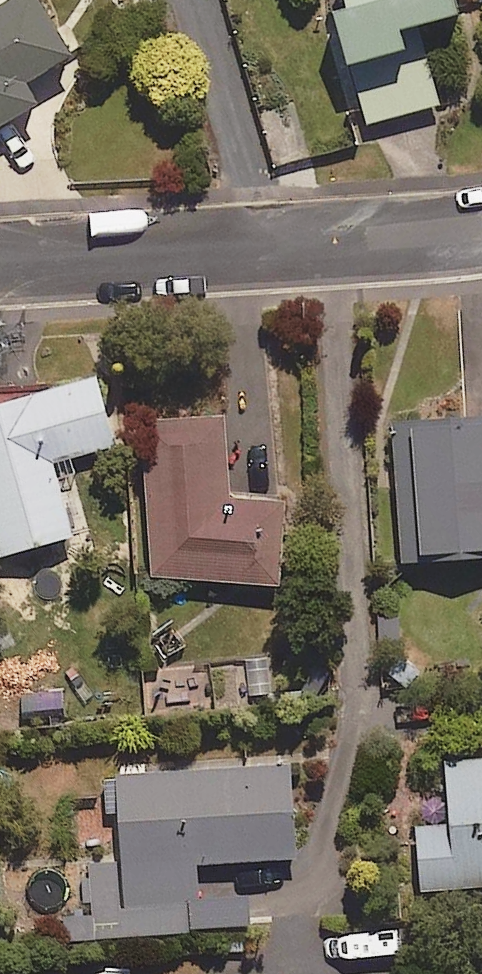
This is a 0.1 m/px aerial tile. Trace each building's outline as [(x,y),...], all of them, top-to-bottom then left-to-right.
[(72,50),(44,0),(0,0),(0,120),(38,99),(26,77),(72,50)] [(456,0),(336,0),(365,120),(438,102),(417,15),(457,5),(456,0)] [(115,440),(96,371),(0,397),(0,551),(72,532),(52,457),(115,440)] [(227,492),(228,412),(150,410),(146,575),(281,578),(283,493),(227,492)] [(390,420),(394,487),(402,486),(407,555),(481,550),(481,413),(390,420)] [(481,882),(481,754),(445,757),(451,821),(414,824),(419,887),(481,882)] [(88,911),(63,912),(64,941),(198,936),(198,926),(251,925),(250,893),(200,894),(199,858),(295,855),(292,764),(117,769),(120,862),(86,863),(88,911)]
